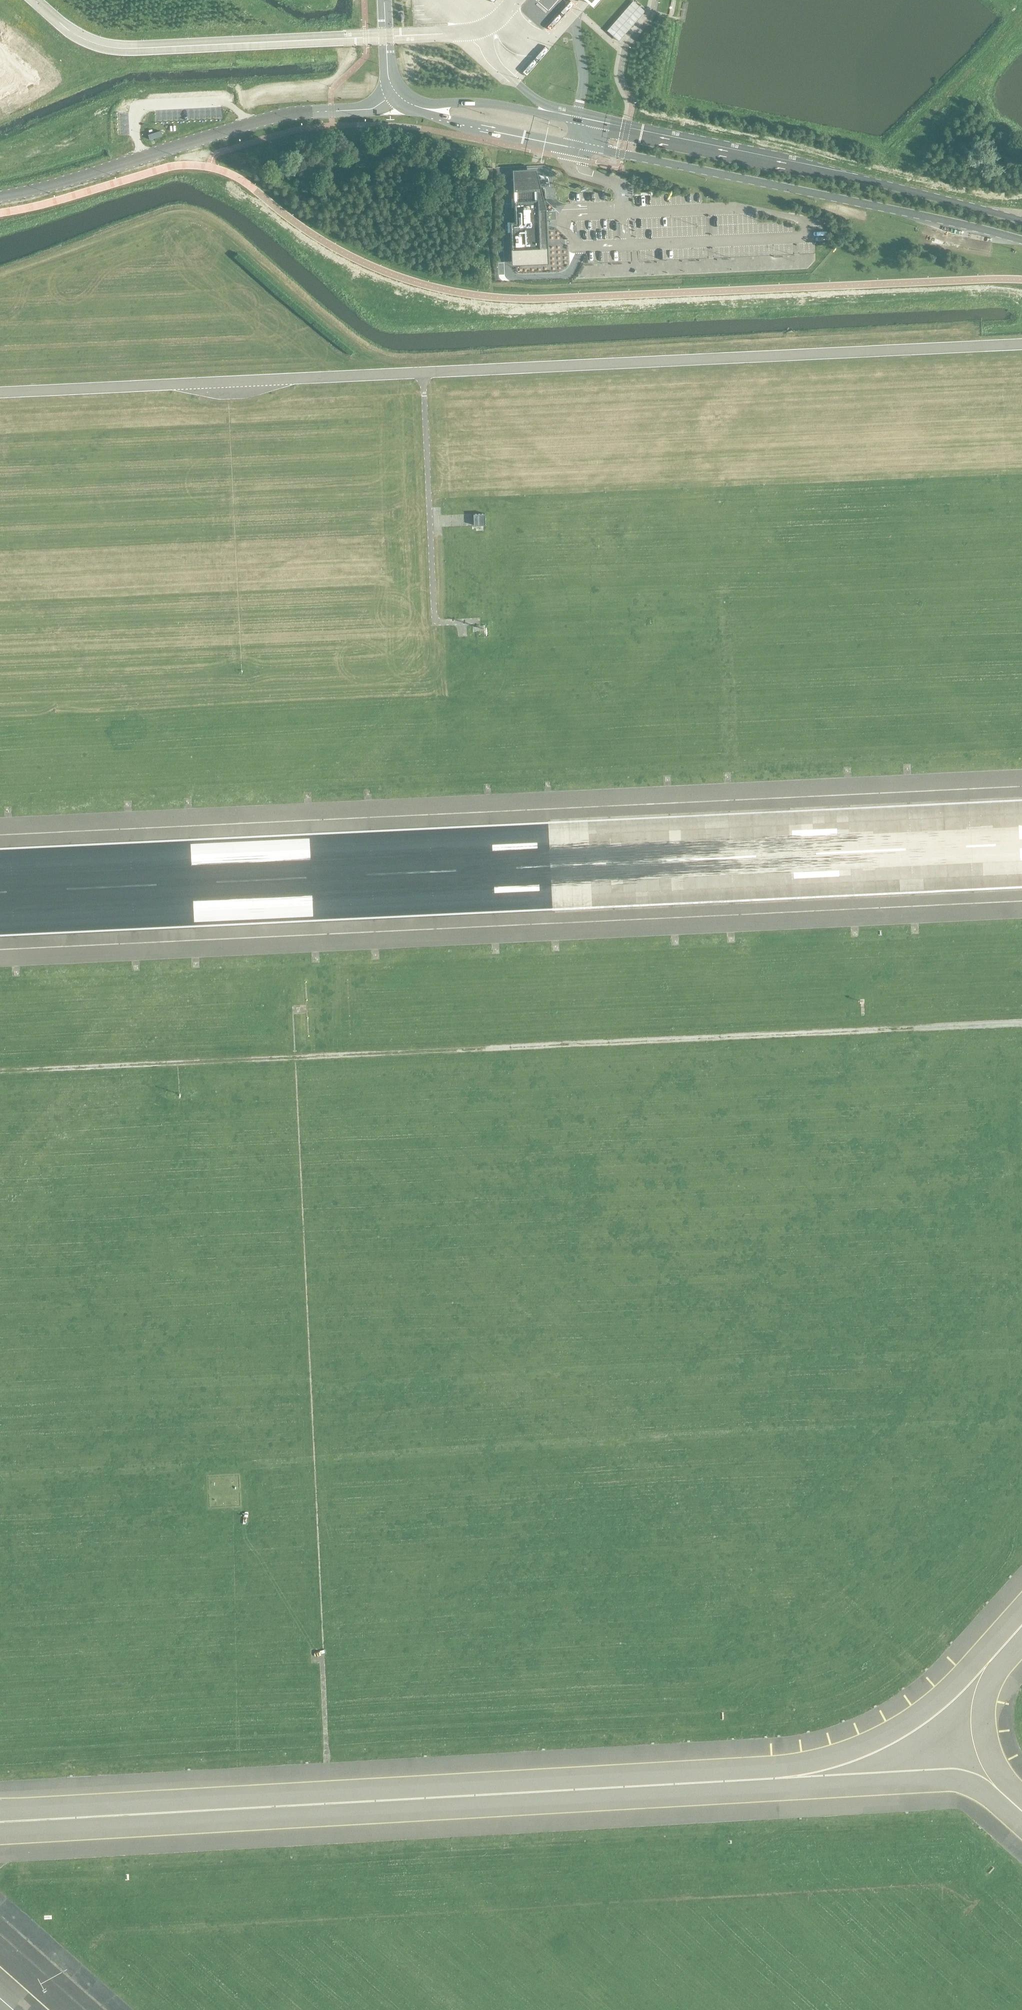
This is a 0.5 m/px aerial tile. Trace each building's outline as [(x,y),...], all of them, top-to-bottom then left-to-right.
[(634,0),(632,0),(607,30),(621,41),(646,10),(634,0)] [(149,135),(150,140),(162,136),(160,131),(149,135)] [(541,256),(541,249),(543,249),(542,227),(541,221),(539,221),(538,217),(537,190),(514,191),(514,202),(514,206),(515,206),(515,222),(512,222),(514,258),(541,256)]
